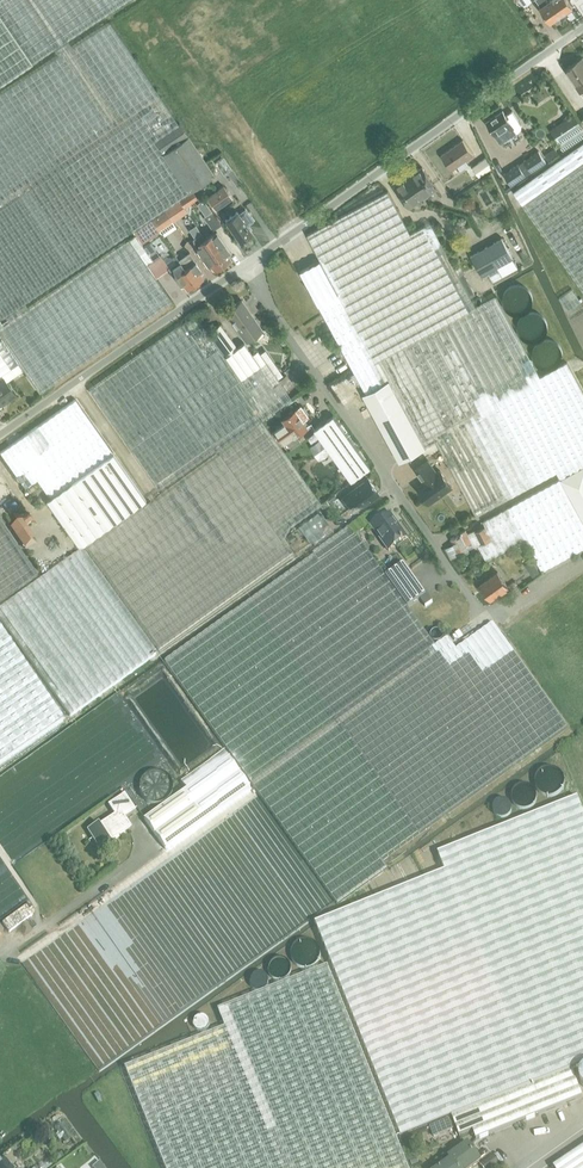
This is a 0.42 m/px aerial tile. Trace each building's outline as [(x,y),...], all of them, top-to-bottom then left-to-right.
[(54,48),(67,39),(127,0),(0,0),(0,85),(54,48)] [(541,7),(540,7),(549,21),(561,13),(552,0),(536,0),(541,7)] [(561,13),(572,6),(568,0),(552,0),(561,13)] [(0,93),(0,315),(1,317),(187,193),(152,140),(178,123),(110,21),(72,46),(67,39),(54,48),(59,55),(0,93)] [(580,57),(563,69),(579,91),(582,88),(582,61),(580,57)] [(521,123),(520,121),(513,111),(507,115),(503,110),(487,121),(501,142),(508,138),(519,130),(520,129),(521,128),(521,126),(521,125),(521,123)] [(550,130),(563,150),(582,137),(582,127),(575,114),(550,130)] [(178,123),(152,140),(187,193),(215,174),(179,122),(178,123)] [(470,164),(466,160),(473,155),(463,140),(442,155),(452,169),(458,165),(461,170),(470,164)] [(514,190),(582,289),(582,141),(514,190)] [(554,148),(544,154),(548,160),(558,154),(554,148)] [(539,150),(524,160),(532,172),(546,162),(539,150)] [(223,156),(215,161),(224,174),(227,171),(228,171),(232,168),(223,156)] [(487,156),(483,159),(473,166),(479,176),(489,170),(493,167),(487,156)] [(518,164),(504,174),(511,185),(526,175),(518,164)] [(422,167),(409,177),(423,198),(437,188),(422,167)] [(409,207),(423,198),(409,177),(395,186),(409,207)] [(215,209),(231,197),(223,185),(206,197),(215,209)] [(192,191),(179,200),(184,207),(197,198),(192,191)] [(300,270),(366,392),(389,380),(426,447),(436,441),(476,515),(556,472),(560,479),(582,466),(582,392),(567,362),(540,377),(496,296),(476,307),(471,297),(455,268),(430,222),(410,233),(388,191),(307,234),(320,260),(300,270)] [(179,200),(165,209),(172,220),(173,221),(187,212),(184,207),(179,200)] [(165,209),(151,219),(158,229),(172,220),(165,209)] [(231,217),(226,220),(239,240),(251,232),(247,226),(253,221),(245,209),(238,213),(238,212),(231,217)] [(213,229),(222,224),(212,210),(204,215),(213,229)] [(151,218),(133,231),(135,234),(142,244),(159,232),(158,229),(151,219),(151,218)] [(217,231),(205,239),(212,249),(222,264),(231,258),(228,254),(231,252),(217,231)] [(201,233),(193,238),(195,248),(209,267),(211,266),(214,270),(222,264),(212,249),(205,239),(201,233)] [(0,327),(0,335),(18,361),(24,369),(40,392),(172,301),(156,277),(147,264),(153,260),(143,247),(142,244),(135,234),(28,308),(25,303),(6,316),(9,321),(4,325),(0,327)] [(501,238),(487,246),(498,266),(503,275),(518,267),(513,258),(502,237),(501,238)] [(486,246),(470,255),(482,275),(488,272),(493,281),(503,275),(498,266),(487,246),(486,246)] [(518,253),(521,258),(526,255),(523,250),(518,253)] [(190,252),(179,259),(195,283),(203,277),(201,273),(203,271),(190,252)] [(169,266),(168,267),(169,268),(181,286),(184,285),(186,289),(195,283),(179,259),(175,254),(172,256),(175,262),(169,266)] [(153,260),(147,264),(156,277),(169,268),(168,267),(169,266),(161,255),(153,260)] [(533,299),(532,296),(532,294),(531,291),(529,289),(527,287),(525,286),(522,285),(519,284),(516,284),(513,285),(510,286),(508,288),(505,292),(504,296),(503,298),(503,301),(504,304),(507,309),(511,312),(514,313),(517,314),(520,314),(523,313),(526,311),(528,310),(530,308),(531,305),(532,302),(533,299)] [(242,300),(225,311),(245,342),(262,331),(242,300)] [(546,328),(546,327),(546,325),(545,322),(544,320),(542,317),(538,314),(536,313),(533,313),(530,313),(527,313),(524,315),(522,316),(519,321),(517,324),(517,327),(517,330),(518,332),(519,335),(521,337),(525,341),(528,342),(530,342),(534,342),(537,341),(540,340),(542,338),(543,336),(545,334),(546,331),(546,328)] [(91,388),(89,389),(158,489),(215,449),(216,451),(291,398),(277,379),(266,363),(242,380),(209,333),(196,314),(91,388)] [(220,324),(209,333),(242,380),(266,363),(257,350),(252,353),(244,342),(237,347),(220,324)] [(10,367),(18,361),(0,335),(0,352),(10,367)] [(561,355),(561,354),(561,352),(560,349),(557,344),(555,342),(552,341),(547,340),(544,340),(541,340),(537,343),(534,346),(533,348),(532,351),(532,354),(533,359),(534,362),(536,364),(538,366),(540,368),(543,369),(546,369),(549,369),(552,368),(554,367),(556,365),(559,362),(560,360),(561,357),(561,355)] [(4,377),(7,381),(24,369),(18,361),(10,367),(0,352),(0,379),(4,377)] [(7,399),(8,400),(16,395),(7,381),(4,377),(0,379),(0,404),(7,399)] [(366,392),(363,394),(399,461),(426,447),(389,380),(366,392)] [(57,411),(0,452),(25,487),(37,478),(50,496),(113,452),(75,399),(57,411)] [(273,430),(286,448),(297,441),(293,436),(306,427),(301,421),(307,416),(306,415),(307,413),(303,408),(301,408),(300,406),(281,419),(284,423),(273,430)] [(318,426),(314,429),(321,438),(334,457),(352,481),(371,468),(334,415),(318,426)] [(161,493),(85,548),(160,653),(294,557),(282,540),(290,525),(321,503),(262,421),(161,493)] [(321,438),(310,446),(320,460),(322,458),(325,463),(334,457),(321,438)] [(50,496),(46,499),(79,546),(145,499),(113,452),(50,496)] [(428,460),(415,469),(421,478),(423,477),(425,481),(417,487),(429,503),(452,486),(440,470),(437,473),(428,460)] [(560,479),(582,521),(582,466),(560,479)] [(368,479),(340,499),(351,514),(379,494),(368,479)] [(508,507),(525,539),(542,570),(582,548),(582,521),(560,479),(508,507)] [(475,529),(468,533),(474,546),(475,545),(478,545),(486,560),(525,539),(508,507),(483,521),(485,525),(476,530),(475,529)] [(310,542),(329,529),(316,511),(298,525),(310,542)] [(388,552),(406,539),(388,513),(370,526),(388,552)] [(10,529),(25,550),(36,542),(26,527),(36,521),(31,514),(21,520),(22,521),(10,529)] [(314,557),(165,663),(253,786),(338,905),(387,869),(386,866),(382,861),(568,729),(493,624),(456,650),(448,639),(436,648),(407,608),(385,577),(356,536),(369,527),(363,519),(313,555),(314,557)] [(37,578),(0,524),(0,604),(37,578)] [(454,544),(446,547),(451,558),(459,554),(460,556),(470,551),(468,548),(474,546),(468,533),(466,530),(451,538),(454,544)] [(57,546),(57,545),(57,544),(57,543),(56,542),(55,541),(54,541),(52,540),(51,541),(50,541),(50,542),(49,542),(48,544),(48,545),(48,546),(49,547),(50,548),(50,549),(51,549),(52,549),(54,549),(55,549),(56,548),(57,547),(57,546)] [(0,609),(0,619),(70,717),(160,653),(85,548),(0,609)] [(404,564),(385,577),(407,608),(420,599),(425,607),(433,602),(427,594),(426,595),(404,564)] [(536,566),(529,571),(533,577),(540,572),(536,566)] [(489,577),(480,584),(491,599),(509,586),(506,582),(499,571),(489,577)] [(63,721),(52,704),(0,628),(0,764),(63,721)] [(230,759),(144,820),(164,849),(251,788),(230,759)] [(556,805),(563,802),(561,799),(566,791),(565,788),(568,784),(562,770),(555,766),(543,771),(540,775),(533,778),(531,772),(523,776),(519,783),(513,793),(505,796),(517,803),(508,807),(501,818),(509,814),(515,805),(523,810),(540,803),(545,794),(553,799),(556,805)] [(123,817),(133,810),(124,796),(108,806),(115,816),(99,826),(98,825),(88,831),(102,853),(112,847),(108,841),(130,828),(123,817)] [(315,924),(316,925),(401,1138),(452,1117),(571,1069),(582,1065),(582,812),(578,798),(438,854),(445,872),(315,924)] [(103,1059),(263,960),(273,931),(268,923),(286,923),(286,917),(280,917),(277,911),(285,906),(263,899),(258,902),(260,904),(237,904),(234,906),(228,896),(225,903),(216,903),(216,869),(177,868),(175,875),(177,877),(174,877),(172,884),(168,878),(171,868),(150,867),(47,931),(62,937),(24,960),(28,961),(92,1064),(103,1068),(103,1059)] [(29,904),(2,924),(9,933),(33,916),(29,911),(33,908),(30,904),(29,904)] [(322,954),(322,953),(322,951),(321,948),(320,946),(318,943),(314,940),(311,939),(308,939),(305,939),(302,940),(299,941),(297,943),(295,946),(294,948),(292,953),(293,958),(294,960),(296,963),(298,965),(300,966),(303,968),(306,968),(309,968),(312,967),(315,966),(317,964),(319,962),(321,959),(322,957),(322,954)] [(291,970),(291,969),(291,967),(290,964),(287,961),(284,959),(282,958),(280,957),(276,958),(273,959),(271,961),(268,964),(267,969),(268,972),(269,975),(270,977),(274,980),(276,981),(278,981),(283,980),(287,978),(290,975),(290,973),(291,970)] [(126,1069),(165,1167),(408,1167),(328,967),(218,1010),(226,1028),(126,1069)] [(571,1069),(452,1117),(459,1137),(473,1131),(476,1140),(582,1097),(571,1069)] [(450,1120),(430,1128),(433,1138),(454,1129),(450,1120)] [(61,1125),(55,1129),(59,1134),(56,1136),(59,1141),(62,1139),(66,1143),(71,1139),(61,1125)] [(480,1164),(468,1146),(451,1158),(453,1161),(443,1167),(474,1167),(480,1164)] [(553,1167),(582,1167),(582,1147),(553,1167)] [(61,1153),(54,1159),(56,1163),(64,1157),(61,1153)] [(494,1156),(480,1165),(482,1167),(494,1167),(500,1164),(494,1156)] [(417,1157),(409,1160),(412,1166),(419,1163),(417,1157)]
